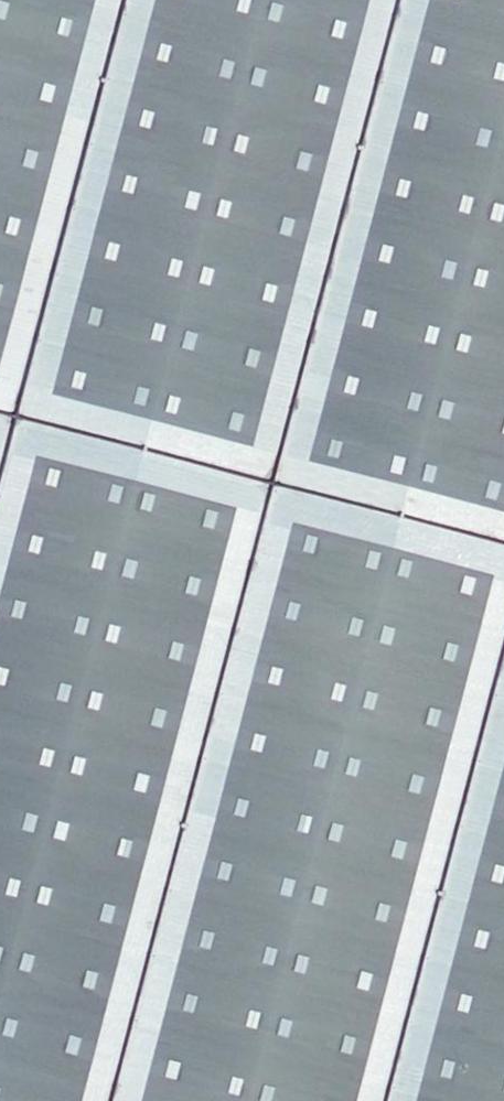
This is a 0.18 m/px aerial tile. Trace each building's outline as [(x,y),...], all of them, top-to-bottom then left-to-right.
[(0,0),(0,1100),(503,1100),(503,0),(0,0)]
